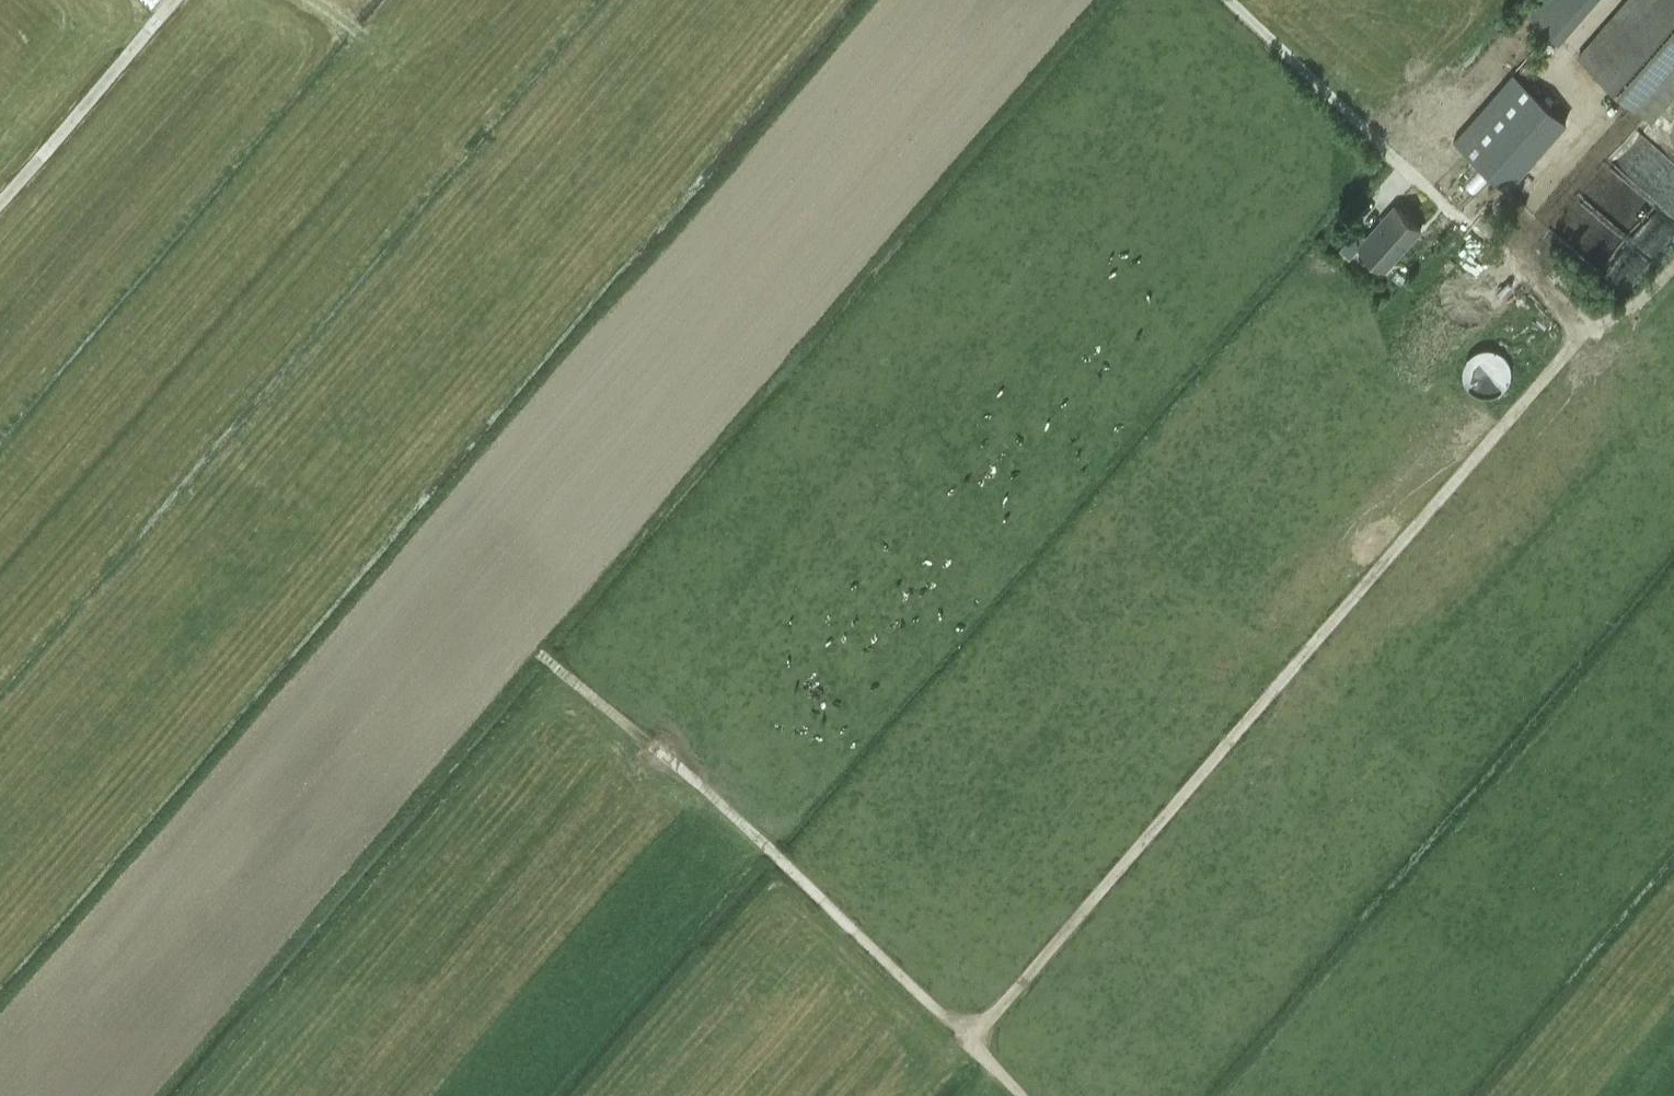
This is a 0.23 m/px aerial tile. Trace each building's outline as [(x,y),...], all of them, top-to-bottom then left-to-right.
[(1578,56),(1651,120),(1673,94),(1673,0),(1628,0),(1578,56)] [(1534,157),(1572,116),(1538,84),(1508,116),(1529,135),(1520,144),(1534,157)] [(1657,254),(1673,234),(1673,161),(1636,130),(1583,194),(1657,254)] [(1356,226),(1339,246),(1349,255),(1358,245),(1383,267),(1420,226),(1394,203),(1366,235),(1356,226)]
